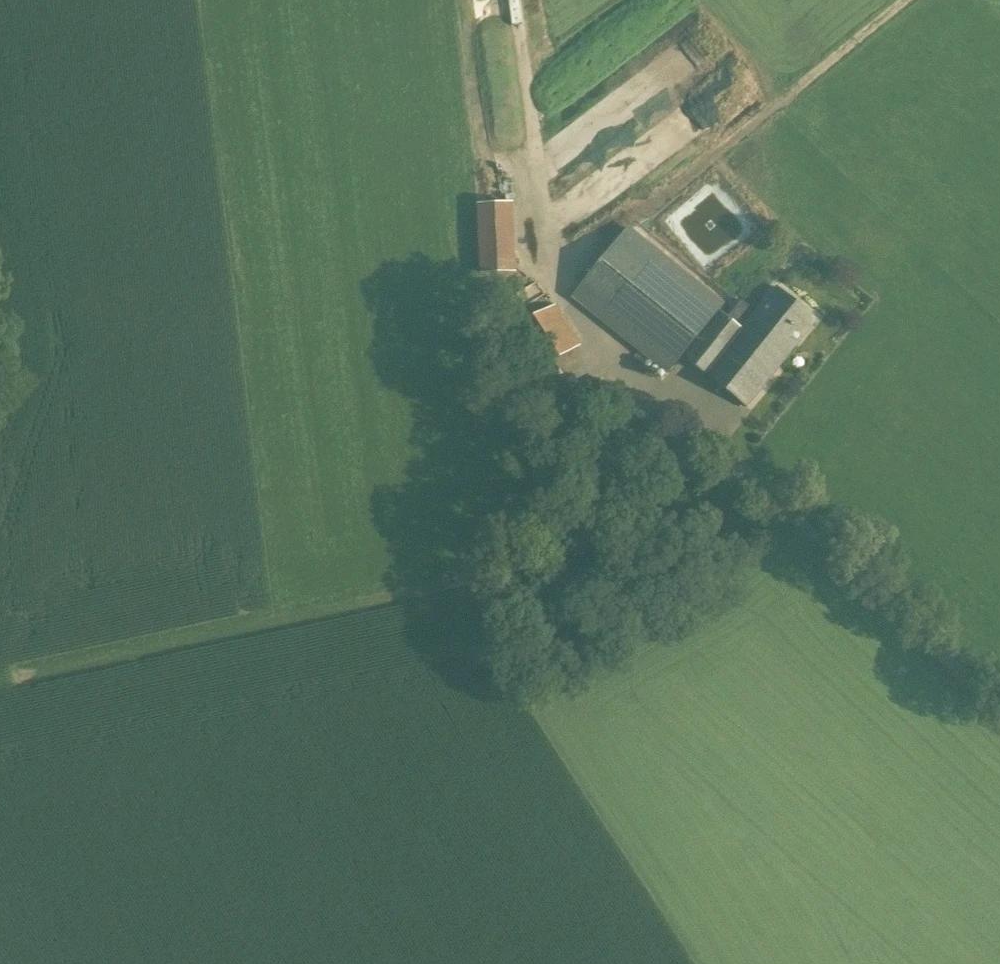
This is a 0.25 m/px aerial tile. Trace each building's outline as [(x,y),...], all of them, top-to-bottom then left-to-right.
[(563,67),(558,71),(574,93),(579,89),(563,67)] [(480,274),(516,273),(513,203),(477,205),(480,274)] [(667,373),(709,321),(724,302),(630,227),(574,298),(667,373)] [(746,408),(816,321),(776,288),(756,313),(742,302),(728,319),(722,315),(686,359),(746,408)] [(554,360),(580,346),(556,305),(512,330),(536,371),(537,370),(546,385),(563,375),(554,360)]
